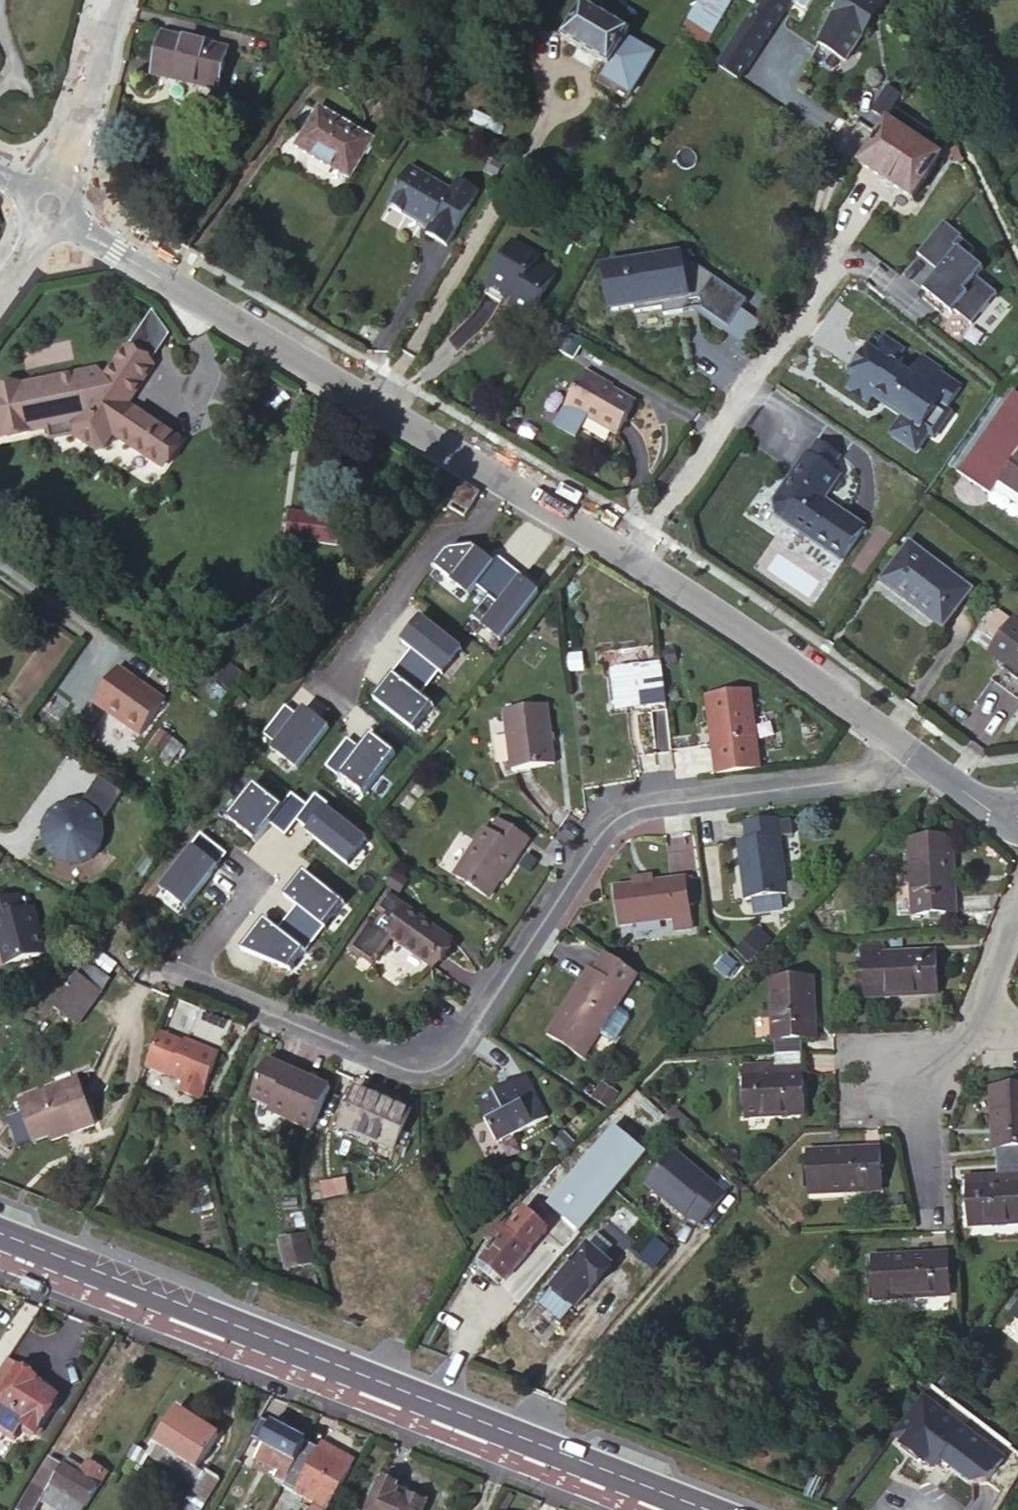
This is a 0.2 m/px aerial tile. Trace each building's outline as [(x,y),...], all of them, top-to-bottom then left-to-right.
[(728,0),(698,0),(680,30),(702,43),(728,0)] [(754,6),(716,63),(738,77),(787,0),(744,0),(754,6)] [(880,0),(839,0),(830,14),(817,45),(843,62),(883,2),(880,0)] [(581,2),(560,38),(609,67),(603,77),(630,93),(653,54),(626,38),(630,32),(581,2)] [(226,49),(162,35),(153,73),(218,87),(226,49)] [(885,122),(892,111),(903,98),(884,86),(868,111),(885,122)] [(308,133),(321,111),(317,108),(303,131),(308,133)] [(370,140),(321,111),(308,133),(303,131),(295,145),(348,176),(370,140)] [(892,111),(885,122),(905,134),(912,123),(892,111)] [(911,196),(939,155),(918,143),(925,132),(912,123),(905,134),(885,122),(864,155),(859,152),(855,157),(860,160),(858,162),(911,196)] [(408,165),(385,206),(420,225),(423,220),(429,224),(425,231),(446,242),(477,190),(456,178),(450,188),(408,165)] [(969,327),(995,296),(974,278),(981,270),(967,259),(972,252),(958,240),(960,238),(941,223),(914,255),(936,273),(920,292),(924,295),(920,300),(936,314),(941,309),(949,316),(952,313),(969,327)] [(534,258),(538,252),(512,238),(486,284),(503,294),(507,289),(514,294),(509,303),(529,314),(554,269),(534,258)] [(691,299),(703,296),(705,305),(731,321),(750,293),(694,258),(684,259),(682,251),(614,265),(608,273),(616,309),(638,304),(639,310),(666,304),(667,311),(685,307),(691,299)] [(557,263),(538,252),(534,258),(554,269),(557,263)] [(769,306),(750,293),(731,321),(751,334),(769,306)] [(552,319),(542,336),(564,349),(574,332),(552,319)] [(880,333),(877,339),(897,352),(900,348),(880,333)] [(870,347),(864,343),(845,369),(852,374),(844,385),(864,399),(872,388),(888,399),(884,406),(898,415),(886,433),(911,450),(925,432),(916,426),(933,403),(941,408),(957,385),(936,371),(938,368),(920,354),(907,373),(891,361),(897,352),(877,339),(870,347)] [(0,393),(0,441),(46,432),(48,443),(70,438),(93,452),(99,451),(111,432),(159,462),(176,436),(127,405),(150,370),(120,351),(103,378),(95,373),(0,393)] [(566,404),(555,422),(578,436),(591,414),(618,428),(635,400),(603,381),(604,379),(587,369),(566,404)] [(1017,452),(1017,393),(1012,389),(957,473),(990,494),(1017,452)] [(814,439),(805,451),(830,468),(838,456),(814,439)] [(830,468),(805,451),(803,450),(778,486),(780,489),(772,500),(773,512),(783,519),(782,521),(834,558),(858,525),(817,496),(824,488),(825,490),(837,473),(830,468)] [(990,495),(1017,515),(1017,455),(990,495)] [(276,540),(286,541),(288,516),(279,515),(276,540)] [(326,544),(328,519),(288,516),(286,541),(326,544)] [(968,589),(907,543),(880,580),(941,625),(968,589)] [(489,562),(469,545),(443,548),(428,567),(429,568),(430,566),(464,592),(463,594),(464,594),(489,562)] [(534,590),(517,576),(496,603),(484,594),(466,616),(467,617),(468,615),(497,637),(495,639),(496,639),(534,590)] [(458,648),(416,615),(397,640),(439,673),(440,672),(438,670),(456,647),(458,649),(458,648)] [(1013,621),(989,653),(1002,663),(1008,668),(1011,665),(1017,671),(1017,625),(1013,621)] [(663,701),(658,658),(610,666),(614,701),(634,698),(635,705),(663,701)] [(987,682),(1017,706),(1017,671),(1011,665),(1008,668),(1002,663),(987,682)] [(162,698),(115,665),(90,700),(137,733),(162,698)] [(614,701),(610,666),(604,667),(608,708),(635,705),(634,698),(614,701)] [(430,705),(389,672),(369,697),(411,730),(411,729),(410,727),(428,704),(430,705)] [(743,692),(703,696),(711,772),(753,767),(743,692)] [(545,703),(502,710),(512,769),(554,762),(545,703)] [(292,767),(292,768),(325,726),(300,707),(267,749),(268,749),(270,748),(293,766),(292,767)] [(179,746),(160,731),(147,749),(165,763),(179,746)] [(392,752),(367,733),(334,775),(335,775),(336,774),(359,792),(358,794),(359,794),(392,752)] [(124,792),(99,775),(77,807),(69,807),(58,812),(49,821),(44,833),(45,846),(51,857),(62,865),(74,868),(87,866),(97,859),(104,848),(106,835),(102,823),(124,792)] [(275,801),(250,782),(218,823),(218,824),(220,822),(243,840),(242,842),(242,843),(275,801)] [(363,839),(321,806),(302,831),(343,864),(344,863),(343,862),(361,839),(362,840),(363,839)] [(491,831),(499,819),(495,815),(486,828),(491,831)] [(770,817),(740,821),(741,840),(733,841),(741,900),(780,893),(770,817)] [(528,837),(499,819),(491,831),(486,828),(484,826),(452,873),(484,895),(500,872),(503,873),(528,837)] [(949,839),(910,840),(913,913),(952,912),(949,839)] [(213,865),(189,845),(155,887),(156,887),(158,886),(181,904),(179,906),(180,906),(213,865)] [(341,903),(299,869),(280,894),(321,927),(322,927),(320,925),(339,902),(340,904),(341,903)] [(382,882),(395,890),(402,880),(390,871),(382,882)] [(679,879),(648,883),(626,885),(610,888),(615,924),(669,919),(671,930),(686,928),(679,879)] [(384,894),(373,909),(380,914),(372,926),(365,921),(346,948),(369,964),(388,937),(429,966),(448,938),(402,907),(403,906),(384,894)] [(0,902),(0,938),(0,937),(8,963),(47,951),(34,908),(23,912),(18,896),(0,902)] [(830,911),(820,912),(819,928),(831,927),(830,911)] [(260,917),(235,949),(280,978),(280,977),(279,976),(299,949),(301,951),(301,950),(260,917)] [(738,950),(751,963),(771,943),(757,930),(738,950)] [(881,946),(860,947),(862,994),(937,991),(935,951),(881,953),(881,946)] [(632,974),(600,952),(589,969),(585,966),(539,1036),(576,1060),(632,974)] [(95,993),(73,978),(50,1010),(74,1025),(95,993)] [(773,1042),(773,1054),(801,1053),(801,1040),(811,1040),(809,979),(769,980),(771,1042),(773,1042)] [(230,1021),(196,1007),(185,1035),(218,1048),(230,1021)] [(192,1045),(159,1031),(145,1066),(163,1073),(164,1071),(191,1083),(187,1093),(199,1097),(216,1054),(192,1044),(192,1045)] [(801,1053),(773,1054),(774,1063),(754,1066),(754,1076),(742,1076),(743,1116),(803,1113),(801,1053)] [(269,1054),(266,1060),(273,1063),(276,1057),(269,1054)] [(305,1130),(324,1086),(273,1063),(266,1060),(261,1058),(242,1095),(265,1106),(275,1111),(273,1116),(305,1130)] [(754,1076),(754,1066),(742,1065),(742,1076),(754,1076)] [(497,1095),(526,1082),(523,1076),(494,1089),(497,1095)] [(76,1078),(16,1100),(32,1141),(65,1129),(64,1126),(73,1123),(76,1131),(94,1125),(76,1078)] [(543,1117),(526,1082),(497,1095),(494,1089),(472,1100),(491,1143),(543,1117)] [(993,1086),(995,1163),(1017,1161),(1017,1086),(993,1086)] [(409,1110),(356,1087),(339,1126),(391,1149),(409,1110)] [(275,1111),(265,1106),(263,1112),(273,1116),(275,1111)] [(677,1113),(669,1121),(670,1123),(679,1132),(688,1123),(677,1113)] [(76,1131),(73,1123),(64,1126),(65,1129),(67,1134),(76,1131)] [(580,1230),(644,1154),(614,1127),(548,1203),(580,1230)] [(879,1149),(805,1152),(807,1190),(880,1188),(879,1149)] [(672,1150),(644,1183),(683,1216),(686,1213),(699,1224),(724,1195),(672,1150)] [(995,1163),(995,1174),(1017,1174),(1017,1161),(995,1163)] [(1017,1183),(1017,1174),(995,1174),(964,1175),(965,1185),(1017,1183)] [(965,1185),(966,1223),(1017,1221),(1017,1183),(965,1185)] [(492,1247),(480,1261),(501,1279),(502,1280),(545,1229),(524,1210),(506,1231),(500,1226),(486,1242),(492,1247)] [(654,1239),(637,1258),(649,1268),(665,1248),(654,1239)] [(609,1264),(585,1244),(549,1287),(572,1307),(609,1264)] [(945,1253),(873,1257),(875,1298),(947,1293),(945,1253)] [(501,1279),(480,1261),(475,1266),(496,1283),(501,1279)] [(558,1325),(572,1307),(549,1287),(535,1305),(558,1325)] [(1006,1312),(1017,1321),(1017,1297),(1006,1312)] [(37,1385),(40,1379),(7,1358),(0,1370),(0,1426),(16,1436),(27,1418),(40,1427),(58,1399),(37,1385)] [(947,1375),(936,1389),(951,1400),(961,1386),(947,1375)] [(951,1400),(936,1389),(935,1391),(950,1402),(951,1400)] [(918,1400),(890,1437),(901,1444),(899,1447),(923,1464),(925,1461),(934,1467),(942,1456),(948,1460),(949,1465),(973,1481),(987,1479),(1002,1458),(918,1400)] [(199,1468),(220,1437),(177,1409),(157,1440),(199,1468)] [(305,1442),(260,1418),(249,1438),(261,1444),(257,1450),(278,1463),(276,1468),(288,1474),(305,1442)] [(322,1451),(305,1442),(288,1474),(282,1485),(328,1509),(329,1509),(352,1467),(322,1451)] [(356,1461),(326,1444),(322,1451),(352,1467),(356,1461)] [(148,1455),(135,1446),(129,1456),(142,1464),(148,1455)] [(66,1467),(50,1457),(18,1509),(39,1509),(44,1503),(66,1467)] [(107,1473),(89,1461),(84,1467),(71,1459),(66,1467),(44,1503),(55,1509),(83,1509),(107,1473)] [(206,1504),(220,1480),(206,1471),(200,1480),(183,1469),(178,1477),(174,1475),(169,1481),(206,1504)] [(426,1502),(398,1489),(379,1481),(376,1488),(372,1486),(367,1497),(372,1499),(367,1509),(423,1509),(426,1502)]
